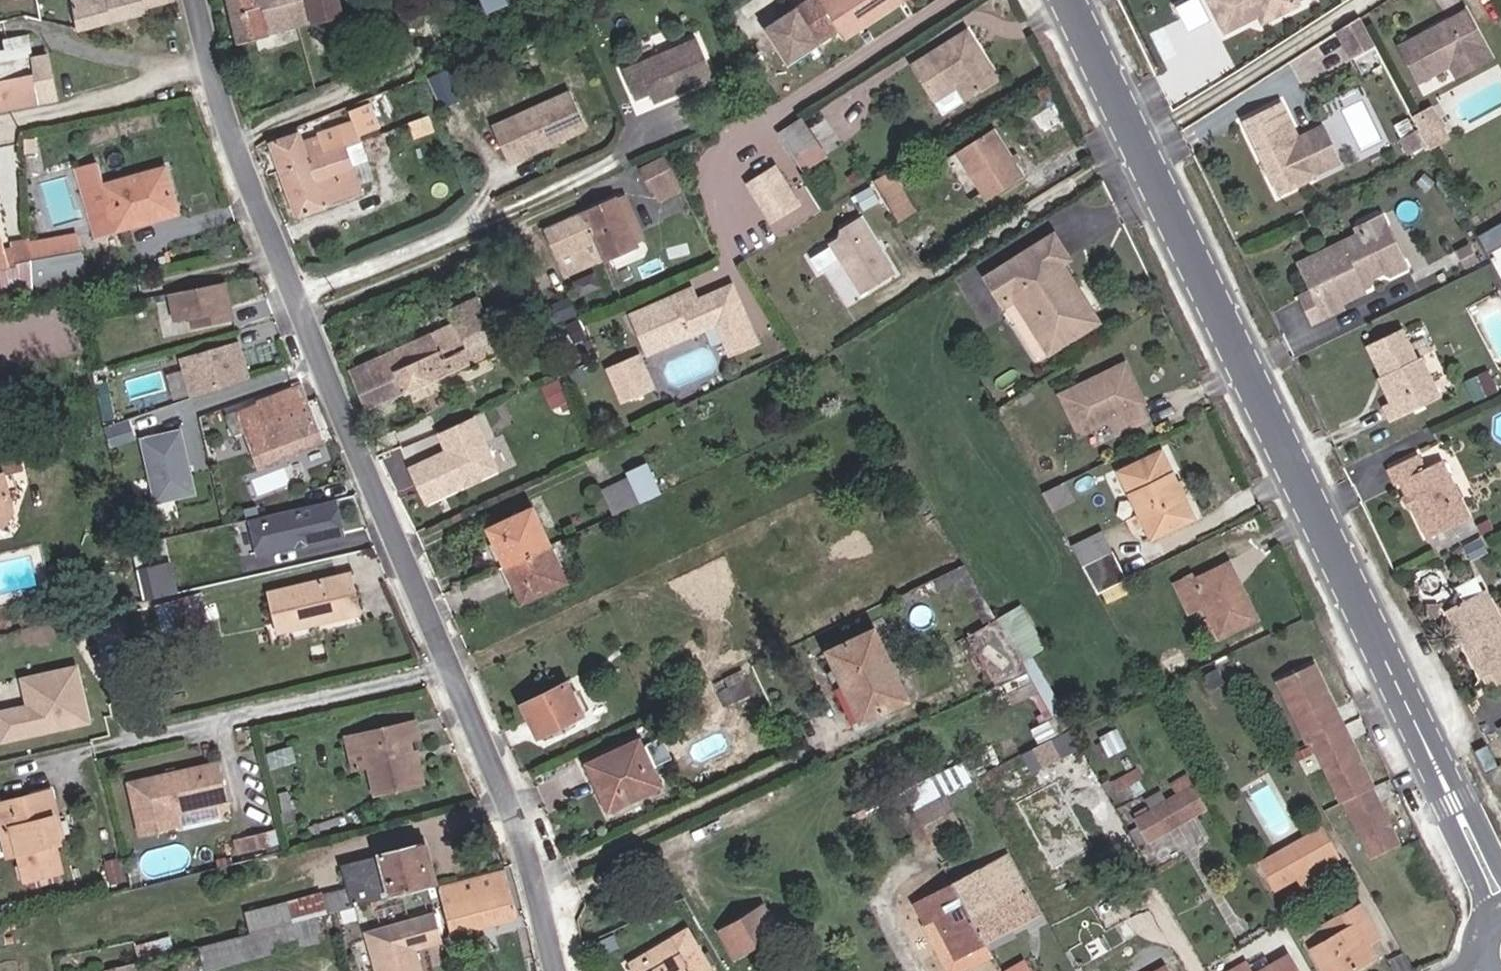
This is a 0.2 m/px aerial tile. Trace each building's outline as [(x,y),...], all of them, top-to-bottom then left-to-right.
[(172,0),(71,0),(70,0),(76,27),(172,0)] [(238,41),(339,15),(335,0),(227,0),(238,41)] [(504,0),(476,0),(482,16),(507,7),(504,0)] [(898,0),(826,0),(820,4),(817,0),(805,0),(766,26),(788,59),(836,28),(842,37),(898,0)] [(1268,21),(1303,4),(1301,0),(1210,0),(1226,32),(1258,16),(1264,12),(1268,21)] [(1427,30),(1401,44),(1421,78),(1452,60),(1459,72),(1491,53),(1465,7),(1436,25),(1438,30),(1430,34),(1427,30)] [(1263,24),(1268,21),(1264,12),(1258,16),(1263,24)] [(1360,16),(1340,27),(1345,37),(1351,47),(1352,49),(1354,52),(1374,42),(1360,16)] [(966,30),(911,64),(933,97),(956,82),(965,95),(996,75),(981,52),(977,52),(973,46),(974,42),(966,30)] [(26,34),(2,38),(3,50),(0,51),(0,79),(32,73),(29,57),(31,57),(26,34)] [(694,36),(620,68),(633,98),(647,92),(652,102),(675,91),(673,87),(680,84),(681,88),(711,75),(694,36)] [(1351,47),(1345,37),(1343,39),(1349,51),(1352,49),(1351,47)] [(31,57),(29,57),(32,73),(0,79),(0,106),(53,95),(45,54),(31,57)] [(447,69),(429,77),(440,102),(458,95),(447,69)] [(585,127),(568,90),(491,126),(509,163),(585,127)] [(395,118),(385,93),(369,99),(379,124),(395,118)] [(357,133),(379,124),(369,99),(347,108),(357,133)] [(1274,100),(1237,118),(1261,166),(1267,163),(1269,168),(1263,171),(1274,193),(1312,174),(1310,171),(1335,159),(1323,134),(1298,147),(1274,100)] [(1439,115),(1433,105),(1421,111),(1427,122),(1439,115)] [(1450,134),(1439,115),(1427,122),(1421,111),(1414,116),(1430,146),(1450,134)] [(800,119),(776,134),(801,172),(824,156),(800,119)] [(993,126),(956,150),(987,198),(1024,173),(993,126)] [(296,128),(269,139),(296,213),(359,191),(350,166),(368,160),(360,138),(343,144),(337,127),(301,140),(296,128)] [(1424,144),(1415,129),(1403,136),(1411,151),(1424,144)] [(677,151),(658,162),(672,185),(691,174),(677,151)] [(110,217),(113,228),(175,211),(162,167),(82,190),(91,223),(110,217)] [(795,203),(774,170),(749,186),(770,219),(795,203)] [(889,171),(876,179),(900,218),(913,210),(889,171)] [(639,241),(619,193),(583,209),(548,224),(568,272),(639,241)] [(1384,224),(1380,214),(1354,225),(1357,232),(1358,235),(1384,224)] [(828,239),(859,291),(892,272),(858,215),(842,225),(838,233),(828,239)] [(94,234),(113,228),(110,217),(91,223),(94,234)] [(1366,275),(1381,269),(1399,261),(1384,224),(1358,235),(1357,232),(1294,259),(1306,287),(1293,292),(1304,318),(1335,305),(1333,299),(1355,287),(1351,276),(1357,273),(1366,275)] [(542,226),(523,235),(543,278),(562,269),(542,226)] [(1056,232),(1041,243),(989,275),(1005,302),(1017,294),(1052,350),(1087,328),(1093,324),(1057,267),(1064,263),(1072,257),(1056,232)] [(76,233),(45,239),(48,256),(78,250),(76,233)] [(29,242),(32,280),(51,277),(50,273),(82,266),(78,250),(48,256),(45,239),(29,242)] [(5,303),(33,297),(32,280),(29,242),(0,248),(0,263),(3,262),(5,269),(1,268),(5,303)] [(831,245),(812,251),(817,266),(836,260),(831,245)] [(1399,261),(1381,269),(1383,274),(1402,266),(1399,261)] [(1057,267),(1093,324),(1100,320),(1064,263),(1057,267)] [(1355,287),(1356,289),(1365,282),(1366,275),(1357,273),(1351,276),(1355,287)] [(233,318),(224,281),(174,291),(179,319),(195,315),(197,325),(233,318)] [(757,341),(732,286),(695,304),(689,291),(631,317),(646,354),(715,322),(729,353),(757,341)] [(569,292),(546,303),(555,321),(578,312),(569,292)] [(505,349),(481,296),(473,300),(486,329),(496,353),(505,349)] [(473,300),(450,310),(457,325),(352,373),(368,409),(403,392),(394,371),(486,329),(473,300)] [(496,353),(486,329),(394,371),(403,392),(405,394),(496,353)] [(1415,358),(1396,329),(1360,346),(1375,378),(1378,377),(1381,383),(1376,388),(1383,403),(1375,406),(1382,422),(1434,398),(1411,359),(1415,358)] [(196,347),(179,352),(191,392),(247,377),(236,336),(204,345),(206,349),(200,350),(196,347)] [(642,350),(606,364),(621,402),(657,387),(642,350)] [(1126,360),(1110,368),(1062,392),(1082,432),(1112,417),(1119,431),(1139,421),(1147,417),(1130,382),(1134,379),(1126,360)] [(182,368),(171,370),(174,394),(186,393),(182,368)] [(1474,397),(1498,390),(1491,370),(1468,377),(1474,397)] [(1378,377),(1375,378),(1372,379),(1376,388),(1381,383),(1378,377)] [(256,465),(322,440),(300,386),(256,402),(257,405),(224,418),(230,431),(242,427),(256,465)] [(453,451),(415,469),(422,484),(435,478),(444,495),(471,483),(485,476),(504,467),(479,416),(444,431),(453,451)] [(17,491),(10,453),(27,449),(21,421),(0,426),(0,495),(17,491)] [(405,440),(399,424),(373,437),(380,452),(405,440)] [(202,500),(188,437),(149,446),(163,509),(202,500)] [(1421,447),(1426,462),(1447,455),(1441,440),(1421,447)] [(1163,451),(1157,454),(1122,471),(1154,536),(1192,517),(1195,515),(1163,451)] [(1423,537),(1437,530),(1465,516),(1435,459),(1420,468),(1411,452),(1398,459),(1381,467),(1388,483),(1394,480),(1401,494),(1406,505),(1423,537)] [(1464,463),(1451,467),(1459,488),(1472,484),(1464,463)] [(612,514),(642,500),(629,473),(599,487),(612,514)] [(485,476),(471,483),(472,485),(486,478),(485,476)] [(1067,476),(1040,489),(1049,506),(1076,493),(1067,476)] [(435,478),(422,484),(430,502),(444,495),(435,478)] [(0,495),(0,514),(8,512),(17,491),(0,495)] [(1406,505),(1401,494),(1396,496),(1402,508),(1406,505)] [(259,553),(342,533),(334,498),(251,519),(259,553)] [(497,548),(505,564),(548,544),(531,508),(493,525),(499,537),(502,545),(497,548)] [(1071,545),(1079,561),(1113,545),(1105,528),(1071,545)] [(502,545),(499,537),(494,540),(497,548),(502,545)] [(548,544),(505,564),(512,580),(518,576),(521,584),(526,595),(563,577),(548,544)] [(1113,545),(1079,561),(1095,589),(1127,573),(1113,545)] [(963,563),(910,588),(916,601),(942,589),(944,594),(964,585),(985,623),(995,617),(963,563)] [(1227,563),(1219,566),(1197,577),(1194,572),(1178,581),(1191,608),(1207,601),(1222,633),(1249,620),(1257,616),(1242,585),(1238,587),(1227,563)] [(305,614),(355,603),(349,573),(265,593),(274,630),(306,622),(305,614)] [(515,587),(521,584),(518,576),(512,580),(515,587)] [(1451,602),(1465,632),(1468,631),(1472,638),(1468,640),(1483,671),(1494,666),(1500,681),(1500,604),(1491,583),(1451,602)] [(208,613),(202,585),(160,594),(167,623),(208,613)] [(1445,595),(1433,594),(1431,607),(1444,608),(1445,595)] [(357,611),(355,603),(305,614),(306,622),(357,611)] [(1025,613),(1007,625),(1028,654),(1046,642),(1025,613)] [(996,684),(1026,670),(995,617),(985,623),(966,634),(996,684)] [(860,716),(905,695),(874,628),(833,647),(842,665),(836,667),(860,716)] [(976,671),(987,688),(996,684),(966,634),(958,639),(976,671)] [(953,684),(976,671),(958,639),(945,646),(953,684)] [(1306,741),(1341,724),(1312,662),(1272,681),(1301,743),(1306,741)] [(18,679),(23,704),(0,709),(0,742),(89,723),(77,667),(18,679)] [(724,702),(751,690),(745,677),(718,689),(724,702)] [(535,733),(582,710),(567,679),(520,702),(535,733)] [(367,766),(374,792),(417,782),(405,737),(416,734),(412,719),(358,732),(367,766)] [(1369,785),(1341,724),(1306,741),(1334,803),(1339,801),(1369,785)] [(367,766),(358,732),(345,735),(354,769),(367,766)] [(607,806),(657,782),(637,738),(587,762),(607,806)] [(266,753),(271,766),(295,758),(290,745),(266,753)] [(944,789),(968,776),(958,759),(906,786),(915,804),(938,792),(944,789)] [(220,761),(130,781),(141,832),(181,823),(179,811),(228,799),(220,761)] [(1499,762),(1484,769),(1493,785),(1500,781),(1500,766),(1499,762)] [(987,786),(998,811),(1037,794),(1026,769),(987,786)] [(1148,838),(1203,806),(1191,784),(1136,816),(1148,838)] [(1396,843),(1369,785),(1339,801),(1366,857),(1396,843)] [(56,845),(48,818),(57,815),(50,789),(0,802),(0,829),(1,832),(12,829),(19,852),(26,878),(61,868),(56,845)] [(957,813),(944,789),(938,792),(951,815),(957,813)] [(938,792),(915,804),(927,827),(951,815),(938,792)] [(48,818),(56,845),(65,843),(57,815),(48,818)] [(1300,837),(1314,863),(1335,852),(1321,825),(1300,837)] [(7,856),(19,852),(12,829),(1,832),(7,856)] [(1313,864),(1314,863),(1300,837),(1282,848),(1297,874),(1313,864)] [(352,905),(431,884),(420,843),(375,855),(376,863),(344,872),(352,905)] [(1297,874),(1282,848),(1261,859),(1276,886),(1293,876),(1297,874)] [(985,940),(1043,910),(1009,849),(1006,851),(1023,886),(997,900),(979,866),(952,880),(985,940)] [(1023,886),(1006,851),(979,866),(997,900),(1023,886)] [(342,863),(344,872),(376,863),(375,855),(375,854),(342,863)] [(1319,876),(1313,864),(1297,874),(1293,876),(1299,888),(1319,876)] [(438,887),(441,899),(450,933),(515,916),(503,870),(438,887)] [(952,880),(914,900),(951,970),(971,961),(965,950),(985,940),(952,880)] [(312,916),(327,912),(322,890),(247,910),(253,931),(312,916)] [(1312,945),(1327,970),(1344,970),(1374,955),(1366,940),(1377,935),(1360,903),(1349,909),(1355,921),(1312,945)] [(348,921),(345,907),(330,911),(334,925),(348,921)] [(766,909),(752,915),(765,943),(778,936),(766,909)] [(369,930),(379,970),(418,970),(412,945),(441,938),(435,913),(369,930)] [(747,951),(765,943),(752,915),(735,924),(747,951)] [(253,931),(200,944),(204,961),(281,942),(280,938),(315,929),(312,916),(253,931)] [(747,951),(735,924),(720,931),(733,957),(747,951)] [(682,929),(688,943),(679,948),(689,970),(703,970),(708,968),(694,941),(688,926),(682,929)] [(281,942),(204,961),(205,966),(317,938),(315,929),(280,938),(281,942)] [(679,948),(688,943),(682,929),(627,955),(634,970),(689,970),(679,948)] [(991,950),(985,940),(965,950),(971,961),(991,950)] [(1286,954),(1256,970),(1296,970),(1286,954)] [(1000,968),(1002,970),(1026,970),(1019,957),(1000,968)] [(114,967),(115,970),(136,970),(133,961),(114,967)] [(1245,961),(1228,970),(1250,970),(1245,961)]
